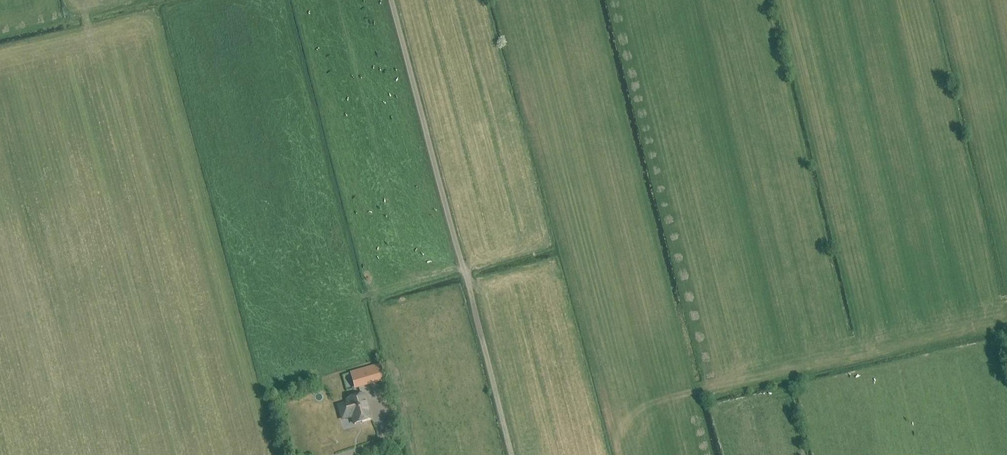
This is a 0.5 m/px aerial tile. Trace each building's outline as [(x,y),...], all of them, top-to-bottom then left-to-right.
[(366,370),(353,374),(357,389),(370,386),(366,370)] [(387,398),(383,386),(373,389),(376,401),(387,398)] [(371,420),(364,395),(348,400),(349,404),(339,406),(343,419),(352,416),(354,422),(361,420),(362,422),(371,420)]
